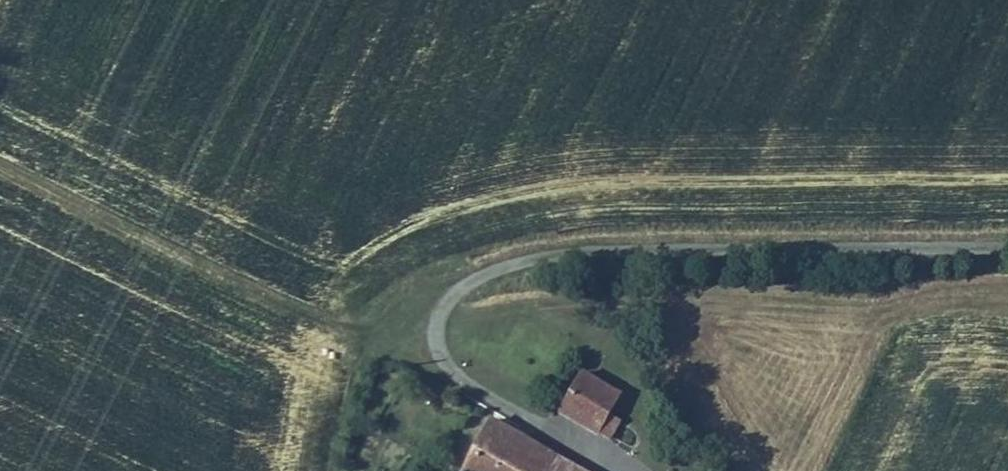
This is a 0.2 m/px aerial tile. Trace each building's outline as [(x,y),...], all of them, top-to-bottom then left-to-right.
[(596,370),(578,408),(631,434),(649,397),(596,370)] [(483,461),(501,470),(618,470),(509,412),(483,461)]
